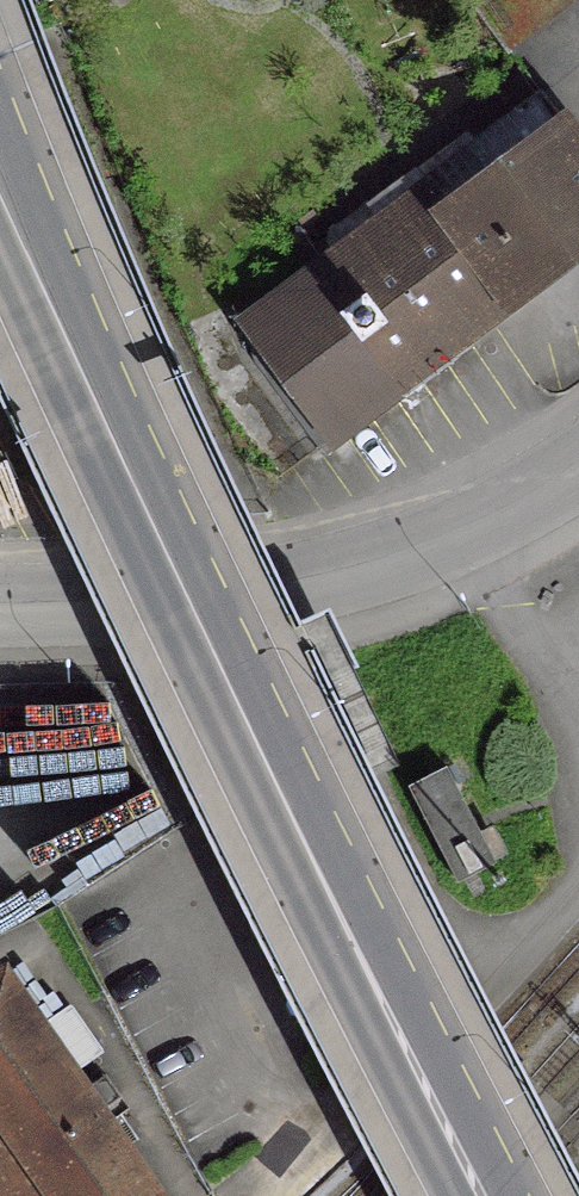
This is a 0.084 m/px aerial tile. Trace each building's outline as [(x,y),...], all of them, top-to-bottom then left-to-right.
[(497,51),(565,0),(460,0),(497,51)] [(568,116),(443,207),(430,216),(509,325),(578,273),(578,131),(568,116)] [(425,182),(233,322),(330,455),(509,325),(430,216),(443,207),(425,182)] [(65,1069),(90,1051),(65,1014),(40,1032),(0,975),(0,1195),(153,1195),(65,1069)]
